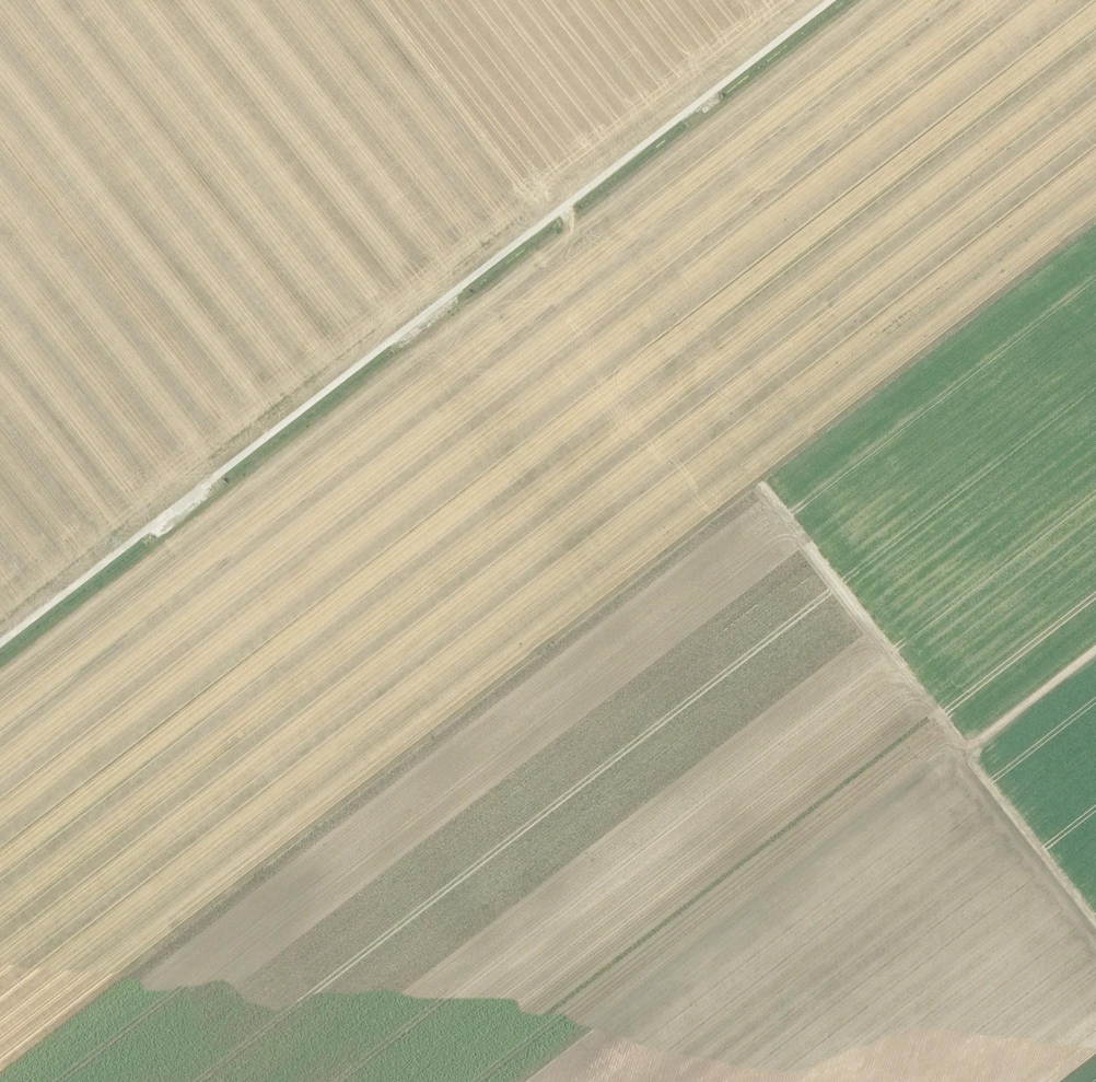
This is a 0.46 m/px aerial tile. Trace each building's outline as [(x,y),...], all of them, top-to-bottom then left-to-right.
[(695,855),(700,851),(695,845),(690,849),(695,855)]
